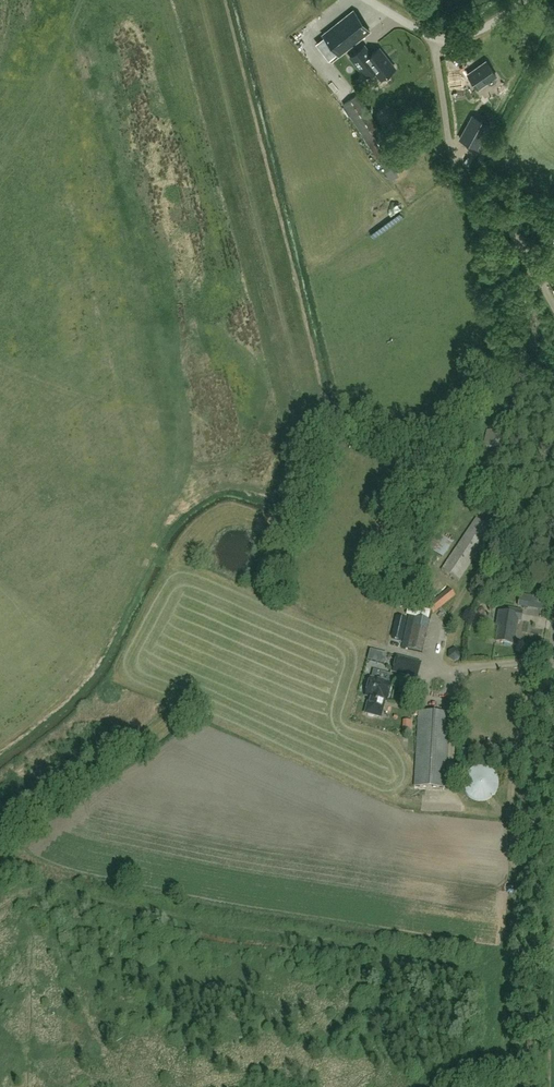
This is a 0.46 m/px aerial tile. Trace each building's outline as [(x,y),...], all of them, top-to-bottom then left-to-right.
[(339,55),(369,31),(353,10),(323,34),(339,55)] [(380,79),(395,67),(380,48),(371,55),(368,51),(369,50),(364,44),(352,53),(357,60),(363,55),(366,59),(365,59),(380,79)] [(497,78),(495,76),(496,75),(486,60),(467,74),(478,88),(487,82),(488,84),(491,84),(496,81),(497,78)] [(386,171),(402,161),(376,121),(359,93),(342,104),(386,171)] [(489,124),(482,120),(473,115),(469,124),(460,139),(476,148),(489,124)] [(537,239),(545,242),(550,230),(541,227),(537,239)] [(459,582),(493,531),(476,519),(441,571),(459,582)] [(436,554),(446,559),(453,543),(443,539),(436,554)] [(425,609),(430,612),(432,613),(436,613),(456,597),(449,588),(425,609)] [(528,608),(530,596),(520,594),(518,606),(528,608)] [(432,613),(430,612),(408,607),(406,616),(409,617),(402,648),(423,653),(432,613)] [(508,609),(508,611),(508,614),(499,613),(497,627),(499,627),(496,642),(512,645),(514,630),(516,631),(518,621),(521,622),(523,612),(508,609)] [(402,641),(407,619),(396,617),(392,639),(402,641)] [(384,665),(387,655),(370,650),(367,660),(384,665)] [(393,672),(417,679),(421,664),(397,658),(393,672)] [(369,698),(385,702),(387,702),(391,685),(370,679),(368,687),(366,688),(365,692),(366,694),(366,697),(369,698)] [(369,698),(365,714),(367,714),(368,716),(372,718),(374,716),(381,718),(385,702),(369,698)] [(449,714),(419,712),(414,787),(445,788),(449,714)]
